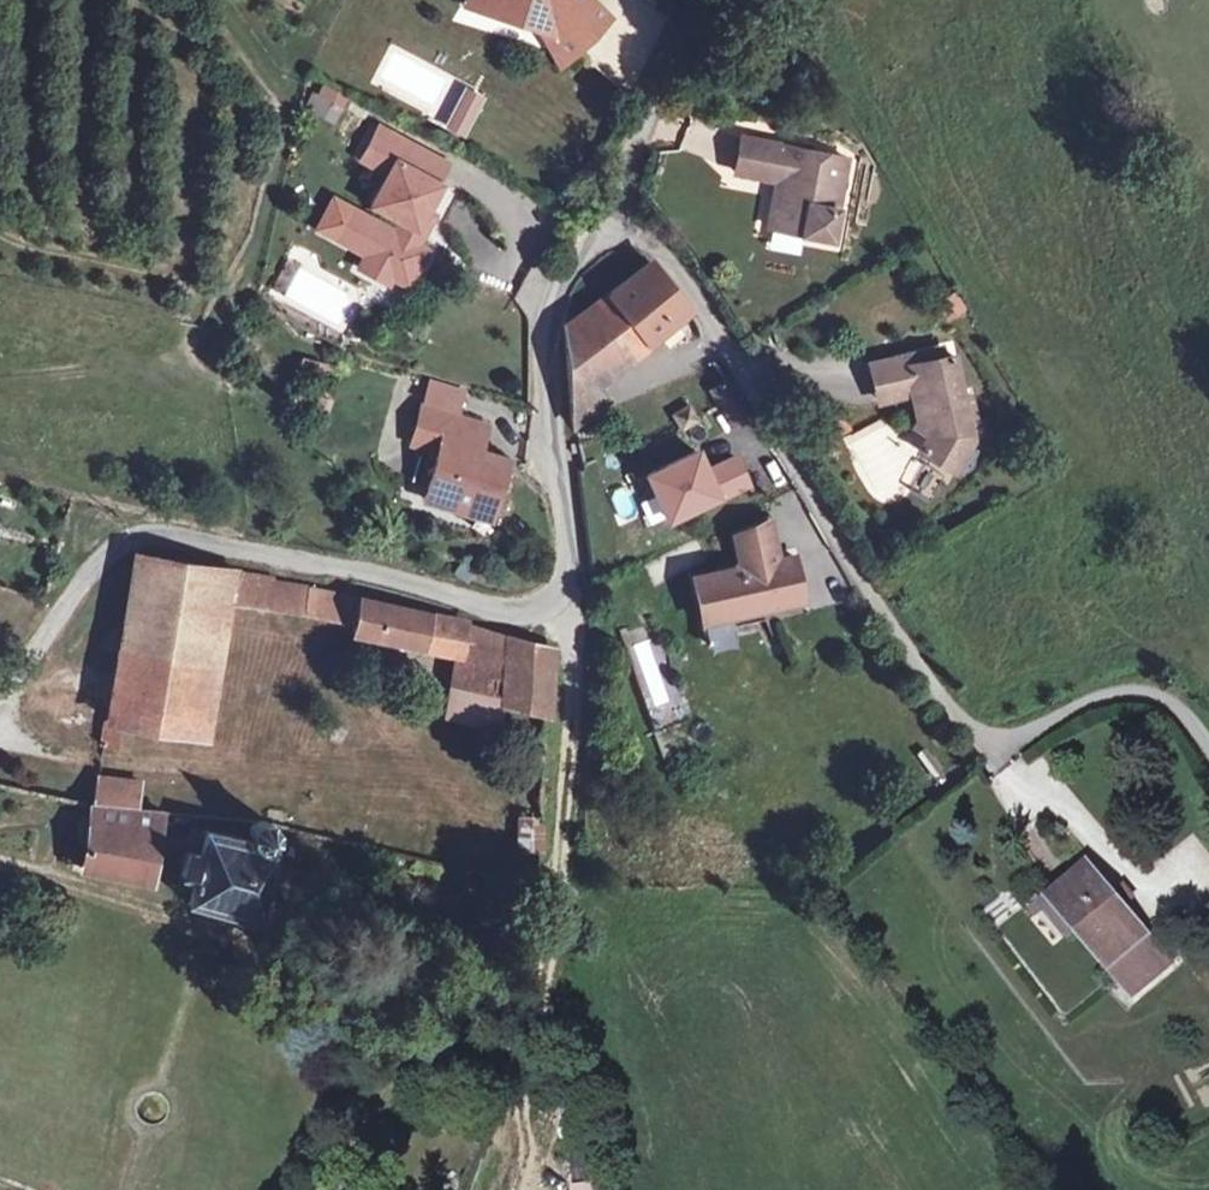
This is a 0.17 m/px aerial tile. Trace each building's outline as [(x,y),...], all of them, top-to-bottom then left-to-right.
[(464,4),(490,16),(482,0),(467,0),(464,4)] [(490,16),(538,31),(545,33),(569,57),(606,20),(587,0),(482,0),(490,16)] [(545,33),(538,31),(558,63),(569,57),(545,33)] [(714,68),(707,85),(721,90),(727,73),(714,68)] [(315,84),(306,114),(337,124),(346,94),(315,84)] [(480,99),(464,90),(453,112),(468,120),(480,99)] [(468,120),(453,112),(448,123),(463,131),(468,120)] [(381,128),(377,135),(403,151),(396,162),(437,183),(447,164),(381,128)] [(355,211),(338,240),(365,255),(358,267),(387,283),(391,277),(395,269),(411,278),(426,251),(417,245),(424,233),(416,228),(425,211),(440,185),(437,183),(396,162),(403,151),(377,135),(362,161),(388,175),(371,205),(400,222),(394,233),(355,211)] [(831,238),(847,159),(741,138),(735,172),(777,180),(768,226),(831,238)] [(440,185),(425,211),(434,216),(446,223),(461,197),(440,185)] [(335,200),(318,229),(338,240),(355,211),(335,200)] [(425,211),(416,228),(424,233),(434,216),(425,211)] [(565,323),(569,398),(597,378),(685,314),(644,259),(565,323)] [(303,269),(290,262),(274,291),(287,298),(288,296),(302,271),(303,269)] [(395,269),(391,277),(407,285),(411,278),(395,269)] [(953,295),(940,303),(948,316),(962,308),(953,295)] [(941,348),(924,352),(926,361),(943,357),(941,348)] [(924,352),(904,356),(912,392),(918,418),(914,426),(929,435),(920,450),(953,470),(966,448),(969,439),(969,434),(969,425),(977,424),(970,394),(961,396),(952,355),(943,357),(926,361),(924,352)] [(912,392),(904,356),(871,364),(879,399),(912,392)] [(597,378),(569,398),(571,423),(610,395),(597,378)] [(688,405),(672,415),(680,430),(697,421),(688,405)] [(423,408),(412,442),(438,451),(448,416),(423,408)] [(438,451),(426,488),(445,494),(452,507),(471,513),(474,503),(492,508),(506,462),(479,453),(487,428),(448,416),(438,451)] [(825,427),(839,433),(849,427),(843,416),(825,427)] [(825,427),(819,440),(833,446),(839,433),(825,427)] [(426,488),(423,498),(452,507),(445,494),(426,488)] [(474,503),(471,513),(489,519),(492,508),(474,503)] [(740,567),(691,575),(700,620),(802,600),(794,556),(777,559),(761,563),(759,554),(775,550),(769,520),(734,534),(740,567)] [(777,559),(775,550),(759,554),(761,563),(777,559)] [(355,620),(360,599),(274,583),(272,577),(135,553),(107,717),(123,721),(197,735),(221,599),(355,620)] [(355,620),(352,632),(457,654),(448,716),(495,727),(501,694),(548,708),(552,648),(462,622),(360,599),(355,620)] [(802,600),(700,620),(702,629),(804,609),(802,600)] [(649,708),(655,730),(675,724),(670,703),(649,708)] [(123,721),(107,717),(102,744),(119,747),(123,721)] [(96,777),(92,803),(126,808),(129,782),(96,777)] [(92,803),(77,870),(150,880),(160,811),(126,808),(92,803)] [(177,886),(190,888),(185,900),(258,922),(267,870),(272,846),(274,828),(268,822),(261,820),(253,821),(249,827),(248,839),(203,829),(200,845),(188,843),(177,886)] [(1088,867),(1051,898),(1132,992),(1169,962),(1123,909),(1113,897),(1088,867)] [(1123,888),(1113,897),(1123,909),(1133,900),(1123,888)]
